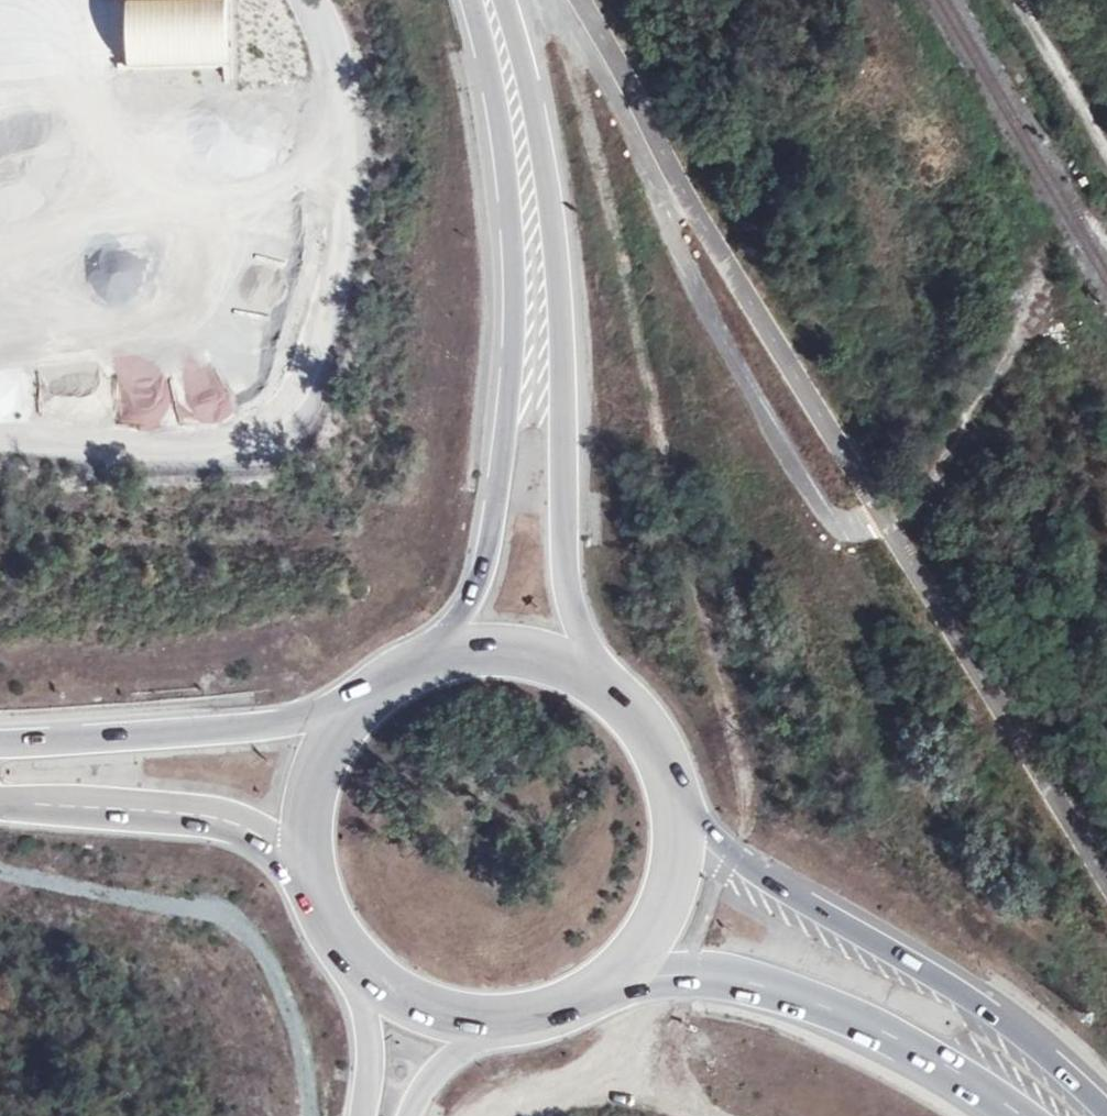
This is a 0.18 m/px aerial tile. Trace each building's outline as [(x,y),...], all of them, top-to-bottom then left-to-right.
[(126,68),(225,70),(225,0),(127,0),(126,68)] [(251,365),(229,382),(249,407),(271,389),(251,365)]
